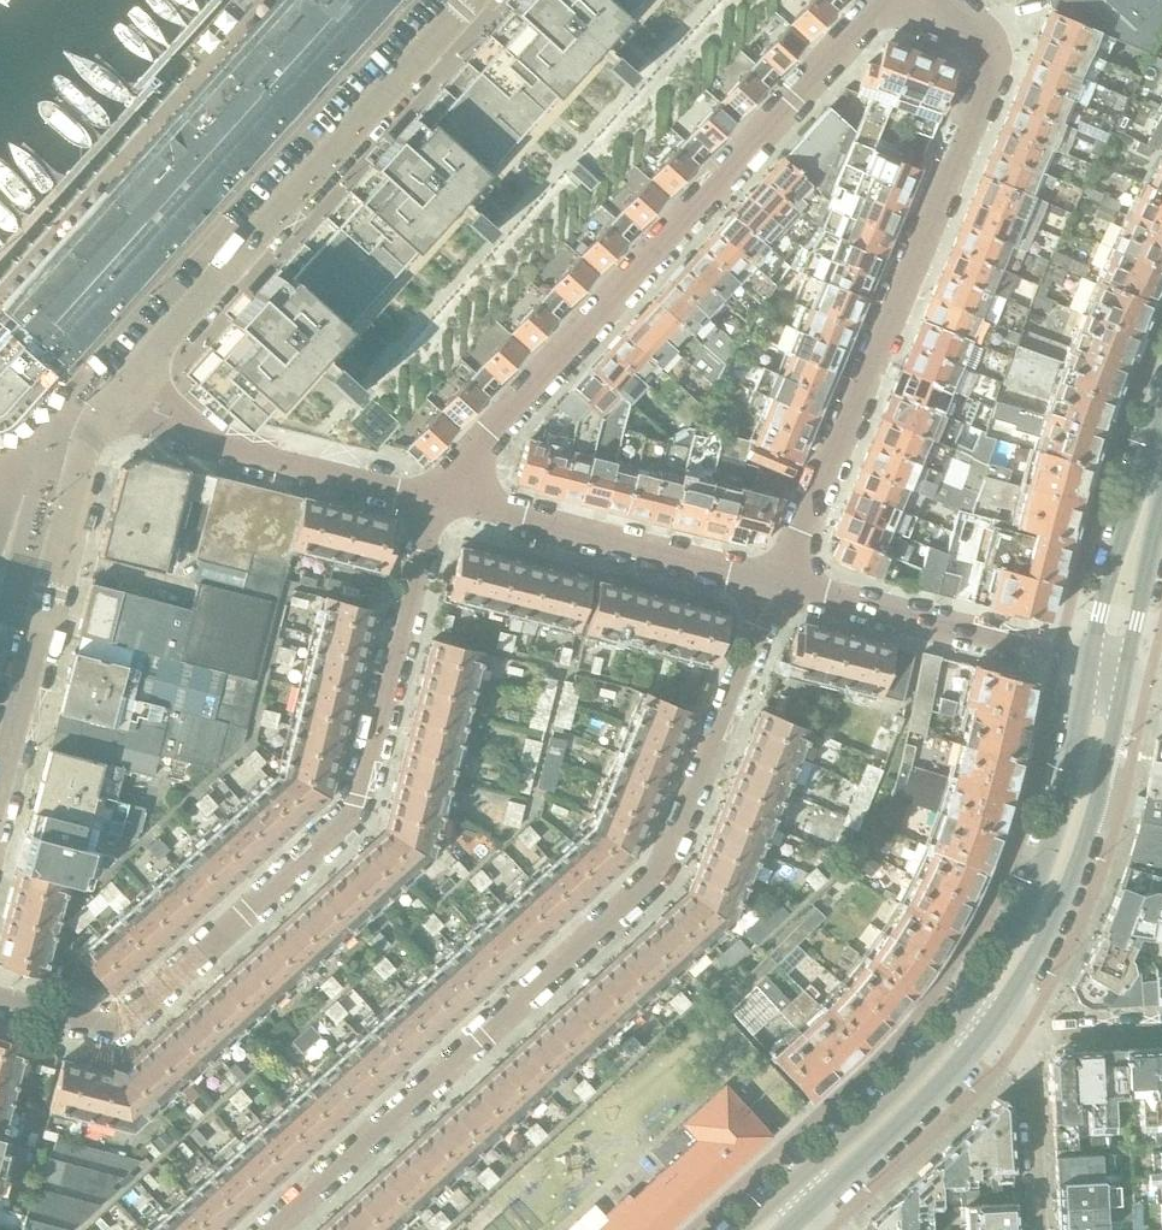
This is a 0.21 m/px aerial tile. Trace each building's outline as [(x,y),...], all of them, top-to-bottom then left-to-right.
[(258,289),(182,372),(199,387),(227,413),(226,414),(232,419),(234,417),(335,443),(350,426),(375,448),(378,444),(401,450),(410,458),(429,457),(607,261),(842,0),(518,0),(258,289)] [(344,61),(302,23),(323,0),(289,0),(259,33),(267,39),(259,48),(313,96),(344,61)] [(341,0),(323,0),(302,23),(344,61),(374,29),(341,0)] [(400,0),(341,0),(374,29),(400,0)] [(1050,14),(1111,41),(1151,56),(1161,35),(1161,0),(1047,0),(1050,14)] [(1050,14),(1041,36),(1103,62),(1103,61),(1111,41),(1050,14)] [(1041,36),(1031,60),(1081,81),(1082,78),(1086,80),(1128,97),(1139,78),(1103,62),(1041,36)] [(874,152),(891,107),(910,52),(889,45),(887,50),(883,48),(876,67),(868,64),(857,95),(869,99),(856,132),(851,143),(874,152)] [(911,114),(931,60),(910,52),(891,107),(911,114)] [(931,60),(911,114),(905,129),(930,139),(949,94),(945,93),(952,73),(947,71),(949,66),(931,60)] [(1031,60),(1022,81),(1118,120),(1128,97),(1086,80),(1082,78),(1081,81),(1031,60)] [(1022,81),(1012,105),(1104,142),(1106,143),(1110,132),(1113,131),(1116,124),(1118,120),(1022,81)] [(1012,105),(1002,128),(1011,132),(1012,132),(1093,165),(1094,163),(1104,143),(1104,142),(1012,105)] [(828,108),(782,159),(826,201),(832,187),(841,165),(851,143),(856,132),(828,108)] [(182,241),(254,161),(222,132),(200,113),(112,211),(143,238),(159,220),(182,241)] [(1146,147),(1152,150),(1161,155),(1161,114),(1146,147)] [(1002,128),(993,152),(1056,178),(1055,180),(1083,191),(1084,189),(1093,165),(1012,132),(1011,132),(1002,128)] [(908,193),(917,171),(889,158),(874,152),(851,143),(841,165),(908,193)] [(1139,143),(1135,152),(1148,158),(1152,150),(1146,147),(1139,143)] [(889,158),(917,171),(922,158),(920,157),(922,153),(902,144),(900,147),(895,145),(889,158)] [(993,152),(982,177),(1033,197),(1032,198),(1072,214),(1081,195),(1083,191),(1055,180),(1056,178),(993,152)] [(782,159),(763,180),(797,211),(804,204),(810,210),(808,212),(818,220),(823,208),(826,201),(782,159)] [(1148,188),(1161,195),(1161,162),(1148,188)] [(899,214),(908,193),(841,165),(832,187),(899,214)] [(982,177),(973,200),(1035,227),(1060,237),(1061,238),(1065,229),(1073,214),(1072,214),(1032,198),(1033,197),(982,177)] [(801,249),(814,229),(814,228),(797,211),(763,180),(747,198),(783,231),(801,249)] [(1112,250),(1161,270),(1161,195),(1148,188),(1143,186),(1128,217),(1112,250)] [(890,236),(899,214),(832,187),(826,201),(823,208),(890,236)] [(1117,213),(1121,203),(1103,195),(1099,205),(1117,213)] [(768,248),(783,231),(747,198),(731,215),(768,248)] [(973,200),(962,225),(1049,261),(1060,237),(1035,227),(973,200)] [(1110,224),(1115,212),(1100,206),(1095,218),(1110,224)] [(881,258),(890,236),(823,208),(818,220),(814,228),(814,229),(881,258)] [(149,278),(182,241),(159,220),(143,238),(112,211),(91,234),(145,283),(149,278)] [(768,248),(731,215),(715,233),(752,266),(768,248)] [(962,225),(952,250),(1039,286),(1049,261),(962,225)] [(872,279),(881,258),(814,229),(801,249),(872,279)] [(736,283),(752,266),(715,233),(699,250),(736,283)] [(110,322),(145,283),(91,234),(54,275),(107,323),(109,321),(110,322)] [(864,299),(872,279),(802,249),(796,259),(790,268),(790,269),(864,299)] [(736,283),(699,250),(684,267),(721,300),(736,283)] [(952,250),(942,274),(1029,310),(1039,286),(952,250)] [(1084,316),(1138,335),(1150,306),(1146,304),(1147,303),(1150,297),(1155,286),(1159,288),(1161,281),(1161,270),(1112,250),(1098,282),(1097,284),(1084,316)] [(1064,255),(1060,266),(1084,276),(1088,266),(1064,255)] [(1048,264),(1035,296),(1043,300),(1050,282),(1061,286),(1067,272),(1060,269),(1048,264)] [(721,300),(684,267),(669,284),(706,317),(721,300)] [(852,328),(864,299),(790,269),(789,269),(804,275),(792,304),(799,307),(852,328)] [(942,274),(932,299),(1019,334),(1021,329),(1029,310),(942,274)] [(107,323),(54,275),(44,285),(24,308),(78,356),(107,323)] [(706,317),(669,284),(654,301),(724,364),(735,344),(706,317)] [(1035,296),(1030,308),(1047,315),(1052,303),(1043,300),(1035,296)] [(932,299),(922,321),(1011,357),(1019,334),(932,299)] [(725,366),(724,364),(654,301),(639,317),(687,360),(685,362),(689,366),(704,378),(713,387),(725,366)] [(843,350),(852,328),(799,307),(790,329),(843,350)] [(66,369),(78,356),(24,308),(13,320),(15,323),(63,366),(66,369)] [(1016,346),(1009,366),(1057,383),(1057,382),(1112,401),(1112,400),(1123,373),(1124,370),(1138,335),(1084,316),(1070,349),(1070,351),(1065,364),(1016,346)] [(687,360),(639,317),(623,335),(659,368),(658,369),(674,383),(689,366),(685,362),(687,360)] [(919,330),(912,346),(1001,383),(1008,365),(1011,357),(922,321),(919,330)] [(0,420),(3,418),(6,415),(29,390),(36,396),(63,366),(15,323),(0,342),(0,420)] [(833,372),(843,350),(790,329),(786,328),(778,348),(833,372)] [(658,369),(659,368),(623,335),(607,353),(644,385),(658,369)] [(912,346),(902,371),(979,402),(992,408),(994,403),(995,401),(1001,383),(912,346)] [(824,396),(833,372),(778,348),(777,349),(786,353),(777,375),(776,376),(824,396)] [(644,385),(607,353),(591,370),(627,403),(628,402),(644,385)] [(995,402),(990,418),(1014,425),(1013,429),(1039,437),(1035,450),(1091,467),(1101,434),(1102,430),(1112,401),(1057,382),(1057,383),(1009,366),(1002,386),(1048,401),(1043,416),(995,402)] [(815,417),(824,396),(776,376),(777,375),(762,368),(752,391),(815,417)] [(600,418),(608,425),(627,403),(591,370),(572,392),(589,407),(600,418)] [(902,371),(892,394),(961,424),(968,427),(979,402),(902,371)] [(3,426),(10,422),(36,396),(29,390),(6,415),(3,418),(0,420),(0,427),(3,426)] [(806,438),(815,417),(752,391),(744,413),(762,421),(806,438)] [(575,422),(589,407),(572,392),(558,406),(575,422)] [(892,394),(882,419),(951,448),(950,449),(970,458),(971,458),(986,466),(987,464),(996,440),(983,437),(984,433),(979,431),(971,451),(953,443),(961,424),(892,394)] [(623,515),(647,419),(639,411),(628,402),(627,403),(600,509),(623,515)] [(600,509),(627,403),(608,425),(600,418),(579,504),(600,509)] [(556,498),(579,504),(600,418),(589,407),(575,422),(571,443),(570,443),(556,498)] [(646,521),(666,439),(655,429),(656,427),(647,419),(623,515),(646,521)] [(882,419),(872,443),(940,472),(946,459),(967,468),(970,458),(950,449),(951,448),(882,419)] [(797,461),(806,438),(762,421),(753,442),(797,461)] [(646,521),(668,527),(692,429),(688,428),(666,438),(666,439),(646,521)] [(668,527),(696,534),(720,435),(693,429),(693,430),(692,429),(668,527)] [(696,534),(724,541),(744,458),(748,441),(721,434),(720,435),(696,534)] [(556,498),(570,443),(548,438),(546,446),(527,441),(515,483),(534,488),(533,493),(556,498)] [(797,461),(753,442),(748,441),(744,458),(790,477),(797,461)] [(872,443),(861,469),(923,496),(958,511),(971,515),(975,501),(977,494),(938,478),(940,472),(872,443)] [(977,494),(975,501),(1011,511),(1007,525),(1070,541),(1071,540),(1079,509),(1080,504),(1091,467),(1035,450),(1033,449),(1033,450),(1022,487),(1006,483),(983,476),(979,488),(977,494)] [(202,532),(216,477),(138,458),(121,468),(98,557),(161,572),(173,524),(202,532)] [(768,530),(790,477),(744,458),(724,541),(741,545),(742,542),(752,545),(762,540),(764,529),(768,530)] [(986,466),(983,476),(1006,483),(1010,470),(987,464),(986,466)] [(861,469),(852,491),(915,517),(923,496),(861,469)] [(292,549),(304,499),(216,477),(202,532),(195,559),(198,560),(193,581),(197,582),(197,584),(239,596),(245,572),(250,554),(288,564),(292,549)] [(852,491),(843,513),(889,531),(902,537),(906,538),(915,517),(852,491)] [(304,499),(292,549),(384,571),(394,533),(388,531),(390,525),(382,524),(383,520),(304,499)] [(843,513),(834,535),(836,536),(841,538),(893,558),(905,563),(912,547),(900,543),(902,537),(889,531),(843,513)] [(991,520),(970,603),(1023,616),(1023,615),(1031,618),(1032,616),(1038,617),(1038,615),(1045,612),(1047,612),(1048,606),(1052,607),(1057,590),(1070,541),(1007,525),(991,520)] [(838,544),(832,561),(882,579),(894,583),(916,589),(921,569),(914,566),(905,563),(893,558),(841,538),(838,544)] [(921,569),(916,589),(936,594),(942,572),(946,555),(927,547),(921,569)] [(500,611),(509,614),(522,564),(461,549),(456,569),(450,592),(444,591),(441,602),(446,603),(447,598),(457,601),(455,606),(498,616),(500,611)] [(178,661),(225,673),(225,674),(259,682),(267,650),(284,581),(288,564),(250,554),(245,572),(239,596),(197,584),(190,611),(183,609),(157,602),(91,585),(78,635),(178,661)] [(584,609),(592,582),(522,564),(509,614),(519,616),(518,621),(564,633),(566,628),(574,630),(580,608),(584,609)] [(942,572),(936,594),(952,598),(953,598),(958,576),(942,572)] [(314,588),(316,580),(300,576),(298,585),(314,588)] [(651,649),(662,600),(592,582),(584,609),(580,608),(574,630),(573,635),(583,637),(586,638),(584,645),(593,648),(595,640),(639,651),(641,646),(651,649)] [(357,599),(359,591),(343,586),(340,595),(357,599)] [(311,662),(359,674),(375,611),(370,610),(294,591),(290,605),(306,610),(307,608),(319,611),(309,651),(314,653),(311,662)] [(662,600),(651,649),(660,651),(659,656),(711,669),(716,659),(726,615),(662,600)] [(449,633),(453,617),(445,615),(441,631),(449,633)] [(294,630),(296,624),(282,621),(281,627),(294,630)] [(876,696),(888,646),(811,627),(810,631),(802,629),(801,635),(795,633),(787,667),(780,665),(776,676),(783,678),(785,673),(876,696)] [(503,650),(507,635),(499,633),(496,649),(503,650)] [(507,635),(503,650),(512,652),(515,636),(507,635)] [(416,704),(466,716),(468,707),(472,708),(483,664),(479,663),(481,653),(432,641),(416,704)] [(888,646),(876,696),(900,702),(914,653),(888,646)] [(278,655),(293,659),(295,651),(279,647),(278,655)] [(568,666),(571,650),(563,648),(559,664),(568,666)] [(65,683),(162,707),(166,694),(141,687),(143,680),(136,678),(138,670),(73,653),(65,683)] [(291,667),(293,659),(278,655),(276,663),(291,667)] [(925,735),(939,659),(923,655),(909,731),(925,735)] [(598,675),(602,659),(594,657),(590,673),(598,675)] [(248,728),(259,682),(225,674),(225,673),(178,661),(166,707),(248,728)] [(343,738),(359,674),(311,662),(309,672),(304,671),(292,715),(297,717),(295,726),(343,738)] [(521,677),(523,670),(507,666),(506,674),(521,677)] [(958,744),(1020,760),(1024,737),(1025,732),(1027,725),(1028,716),(1031,700),(1031,693),(1028,692),(1028,690),(1026,690),(1022,685),(1023,682),(1015,680),(1015,678),(971,667),(963,704),(963,706),(968,707),(958,744)] [(633,684),(641,685),(645,669),(636,668),(633,684)] [(645,669),(641,685),(649,687),(653,671),(645,669)] [(541,676),(539,683),(556,687),(557,680),(542,676),(541,676)] [(564,681),(562,688),(579,692),(581,685),(573,683),(564,681)] [(244,745),(248,728),(166,707),(162,707),(65,683),(53,728),(158,756),(216,770),(244,745)] [(539,683),(538,689),(554,693),(556,687),(539,683)] [(683,704),(690,688),(682,685),(675,701),(683,704)] [(562,688),(560,696),(577,700),(579,692),(562,688)] [(538,689),(536,696),(552,700),(554,693),(538,689)] [(614,699),(615,693),(599,689),(598,696),(614,699)] [(610,753),(667,775),(692,715),(687,713),(665,703),(645,694),(644,696),(635,693),(610,753)] [(736,772),(783,791),(787,783),(791,784),(812,733),(780,720),(789,698),(780,695),(771,716),(761,712),(736,772)] [(536,696),(534,704),(550,708),(552,700),(536,696)] [(560,696),(558,703),(575,707),(577,700),(560,696)] [(952,718),(956,703),(941,699),(937,714),(952,718)] [(558,703),(557,711),(573,715),(575,707),(558,703)] [(400,768),(450,781),(452,771),(457,772),(468,727),(463,726),(466,716),(416,704),(400,768)] [(534,704),(532,712),(548,716),(550,708),(534,704)] [(261,717),(277,721),(279,714),(263,710),(261,717)] [(517,722),(519,714),(507,711),(505,719),(517,722)] [(557,711),(555,718),(571,722),(573,715),(557,711)] [(532,712),(530,720),(546,724),(548,716),(532,712)] [(890,730),(889,731),(897,734),(898,735),(905,719),(901,718),(896,716),(890,730)] [(275,729),(277,721),(261,717),(259,725),(275,729)] [(555,718),(553,726),(554,726),(570,730),(571,722),(555,718)] [(530,720),(528,727),(543,731),(544,732),(546,724),(530,720)] [(328,798),(343,738),(295,726),(282,778),(277,777),(274,779),(289,795),(292,792),(312,813),(328,798)] [(152,777),(158,756),(53,728),(40,781),(115,800),(123,769),(152,777)] [(550,737),(548,744),(564,749),(566,741),(551,737),(550,737)] [(837,752),(840,744),(824,737),(821,745),(837,752)] [(1156,740),(1150,774),(1146,792),(1161,794),(1161,738),(1156,740)] [(524,739),(522,747),(540,751),(542,743),(540,743),(524,739)] [(548,744),(546,752),(562,756),(564,749),(548,744)] [(906,803),(938,813),(999,834),(1010,800),(1014,782),(1020,760),(958,744),(948,779),(914,768),(913,771),(909,770),(915,747),(905,745),(890,798),(906,803)] [(522,747),(520,754),(538,759),(540,751),(522,747)] [(248,756),(260,768),(266,762),(254,751),(248,756)] [(546,752),(544,759),(561,763),(562,756),(546,752)] [(639,843),(667,775),(610,753),(585,812),(595,816),(594,818),(613,825),(610,831),(639,843)] [(520,754),(518,762),(536,766),(538,759),(520,754)] [(254,774),(260,768),(248,756),(243,762),(254,774)] [(544,759),(543,767),(559,771),(561,763),(544,759)] [(518,762),(517,770),(534,774),(536,766),(518,762)] [(867,764),(864,771),(880,778),(883,771),(882,771),(867,764)] [(543,767),(541,774),(557,778),(559,771),(543,767)] [(384,832),(374,841),(409,878),(430,859),(437,833),(441,835),(445,818),(452,792),(447,791),(450,781),(400,768),(384,832)] [(517,770),(515,777),(532,781),(534,774),(517,770)] [(864,771),(861,778),(877,785),(880,778),(864,771)] [(712,832),(759,851),(763,842),(767,844),(784,803),(779,800),(783,791),(736,772),(712,832)] [(541,774),(539,781),(555,786),(557,778),(541,774)] [(258,862),(312,813),(292,792),(289,795),(274,779),(270,775),(268,777),(242,801),(228,814),(232,818),(224,825),(258,862)] [(515,777),(513,783),(531,788),(532,781),(515,777)] [(861,778),(858,785),(874,792),(877,785),(861,778)] [(32,813),(136,841),(145,808),(115,800),(40,781),(32,813)] [(539,781),(537,789),(547,791),(553,793),(555,786),(539,781)] [(513,783),(512,790),(528,794),(529,794),(531,788),(513,783)] [(858,785),(855,793),(871,799),(874,792),(858,785)] [(855,793),(852,800),(868,806),(871,799),(855,793)] [(201,800),(211,812),(217,807),(206,795),(201,800)] [(205,818),(211,812),(201,800),(194,806),(205,818)] [(852,800),(849,807),(865,813),(868,806),(852,800)] [(507,802),(505,809),(522,814),(524,806),(507,802)] [(564,817),(567,811),(554,806),(551,812),(564,817)] [(505,809),(503,817),(521,821),(522,814),(505,809)] [(1142,809),(1140,818),(1139,821),(1161,828),(1161,811),(1142,809)] [(845,817),(861,823),(864,817),(848,811),(845,817)] [(581,823),(543,857),(585,902),(633,858),(639,843),(610,831),(613,825),(594,818),(595,816),(585,812),(581,823)] [(119,856),(136,841),(32,813),(26,833),(119,856)] [(987,867),(999,834),(938,813),(925,845),(928,846),(913,876),(971,903),(976,891),(975,888),(985,866),(987,867)] [(519,829),(521,821),(503,817),(501,824),(519,829)] [(858,832),(861,823),(845,817),(842,825),(858,832)] [(1155,977),(1155,981),(1140,981),(1140,969),(1131,971),(1129,960),(1126,959),(1135,939),(1136,937),(1156,941),(1157,955),(1161,955),(1161,828),(1139,821),(1128,861),(1112,904),(1094,946),(1074,986),(1072,989),(1079,1003),(1089,1009),(1161,1006),(1161,977),(1155,977)] [(209,906),(258,862),(224,825),(216,831),(213,827),(180,857),(183,861),(175,869),(209,906)] [(528,826),(522,832),(533,845),(539,839),(528,826)] [(522,832),(516,837),(527,850),(533,845),(522,832)] [(686,894),(684,896),(708,922),(700,929),(713,944),(726,933),(722,929),(731,921),(739,901),(743,903),(760,862),(755,860),(759,851),(712,832),(686,894)] [(26,833),(17,871),(70,885),(86,889),(119,856),(26,833)] [(152,844),(163,856),(169,851),(158,838),(152,844)] [(374,841),(326,884),(360,922),(367,916),(370,919),(404,888),(401,885),(408,878),(409,878),(374,841)] [(163,856),(152,844),(146,849),(157,862),(163,856)] [(867,856),(857,868),(866,875),(876,863),(867,856)] [(585,902),(543,857),(524,875),(527,879),(524,882),(521,878),(502,895),(509,902),(502,908),(536,946),(585,902)] [(468,873),(458,861),(451,866),(462,879),(468,873)] [(815,868),(809,874),(821,886),(827,880),(826,880),(815,868)] [(863,876),(849,868),(844,872),(860,882),(863,876)] [(161,950),(209,906),(175,869),(169,875),(165,871),(130,902),(134,906),(127,913),(161,950)] [(474,875),(485,887),(491,882),(479,870),(474,875)] [(17,871),(0,936),(0,954),(1,954),(0,957),(0,959),(4,960),(2,966),(47,978),(61,922),(70,885),(17,871)] [(815,892),(821,886),(809,874),(803,879),(815,892)] [(480,892),(485,887),(474,875),(468,880),(480,892)] [(883,933),(935,966),(942,955),(941,952),(951,934),(961,917),(964,916),(971,903),(913,876),(899,905),(883,933)] [(444,895),(456,884),(449,878),(438,888),(444,895)] [(104,888),(115,900),(121,895),(110,882),(104,888)] [(278,928),(312,965),(318,960),(321,963),(355,932),(352,929),(359,922),(360,922),(326,884),(278,928)] [(109,905),(115,900),(104,888),(98,893),(109,905)] [(883,894),(882,896),(894,902),(897,897),(885,891),(883,894)] [(707,949),(713,944),(700,929),(708,922),(684,896),(628,948),(661,984),(668,978),(671,982),(707,949)] [(427,910),(416,899),(410,905),(421,916),(427,910)] [(489,989),(536,946),(502,908),(496,901),(468,925),(472,929),(458,942),(461,946),(455,952),(489,989)] [(776,904),(772,907),(784,920),(789,914),(778,902),(776,904)] [(75,914),(86,926),(94,919),(83,906),(75,914)] [(772,907),(766,912),(778,925),(784,920),(772,907)] [(809,915),(818,925),(824,919),(815,909),(809,915)] [(766,912),(761,918),(772,930),(778,925),(766,912)] [(112,995),(161,950),(127,913),(120,919),(117,915),(82,946),(86,950),(77,958),(81,962),(73,970),(70,984),(96,990),(103,984),(112,995)] [(86,926),(75,914),(66,922),(77,935),(86,926)] [(426,919),(438,931),(443,926),(432,914),(426,919)] [(818,925),(809,915),(802,922),(811,932),(818,925)] [(761,918),(755,923),(767,935),(772,930),(761,918)] [(432,937),(438,931),(426,919),(420,925),(432,937)] [(811,932),(802,922),(795,928),(804,938),(811,932)] [(755,923),(749,928),(761,940),(767,935),(755,923)] [(278,928),(229,973),(263,1010),(269,1004),(273,1007),(308,976),(305,972),(311,966),(312,965),(278,928)] [(755,946),(761,940),(749,928),(744,933),(755,946)] [(804,938),(795,928),(788,935),(797,945),(804,938)] [(373,937),(385,950),(390,945),(379,932),(373,937)] [(842,985),(889,1024),(898,1014),(898,1011),(923,979),(926,978),(935,966),(883,933),(883,934),(865,961),(842,985)] [(797,945),(788,935),(781,942),(791,952),(797,945)] [(385,950),(373,937),(367,943),(378,956),(385,950)] [(738,938),(733,943),(744,956),(750,951),(750,950),(738,938)] [(791,952),(781,942),(775,949),(784,958),(791,952)] [(733,943),(727,948),(738,961),(744,956),(733,943)] [(784,958),(777,965),(788,976),(809,955),(797,945),(791,952),(784,958)] [(851,962),(857,954),(846,947),(840,954),(851,962)] [(655,990),(661,984),(628,948),(579,992),(613,1028),(620,1022),(623,1026),(658,994),(655,990)] [(721,954),(732,966),(738,961),(727,948),(721,954)] [(784,958),(775,949),(768,956),(777,965),(784,958)] [(441,1033),(489,989),(455,952),(449,957),(445,953),(431,966),(428,963),(406,982),(413,989),(406,995),(441,1033)] [(726,972),(732,966),(721,954),(715,959),(726,972)] [(777,965),(768,956),(761,962),(770,972),(777,965)] [(379,963),(390,975),(395,970),(384,958),(379,963)] [(770,972),(761,962),(753,969),(762,979),(766,976),(770,972)] [(383,981),(390,975),(379,963),(372,969),(383,981)] [(762,979),(753,969),(746,976),(755,986),(762,979)] [(255,1016),(263,1010),(229,973),(181,1016),(214,1054),(222,1047),(225,1051),(259,1020),(255,1016)] [(755,986),(746,976),(740,983),(749,993),(755,986)] [(880,1035),(889,1024),(842,985),(821,1008),(815,1002),(803,990),(791,1001),(766,976),(762,979),(755,986),(778,1011),(779,1012),(797,1030),(837,1076),(847,1067),(848,1063),(862,1049),(876,1035),(880,1035)] [(325,982),(337,994),(342,988),(331,977),(325,982)] [(337,994),(325,982),(319,988),(330,1000),(337,994)] [(749,993),(740,983),(733,989),(742,999),(749,993)] [(730,1011),(730,1012),(753,1036),(778,1011),(755,986),(749,993),(742,999),(736,1006),(730,1011)] [(742,999),(733,989),(727,995),(736,1006),(742,999)] [(674,997),(685,1010),(691,1004),(680,991),(674,997)] [(606,1034),(613,1028),(579,992),(532,1034),(570,1075),(576,1069),(610,1038),(606,1034)] [(393,1076),(441,1033),(406,995),(399,1003),(391,994),(355,1027),(363,1035),(359,1039),(393,1076)] [(736,1006),(727,995),(720,1002),(730,1012),(730,1011),(736,1006)] [(685,1010),(674,997),(667,1003),(679,1015),(685,1010)] [(330,1008),(340,1018),(346,1013),(336,1002),(330,1008)] [(334,1025),(340,1018),(330,1008),(324,1014),(334,1025)] [(181,1016),(124,1068),(145,1091),(142,1094),(155,1108),(174,1091),(177,1094),(211,1064),(208,1060),(214,1054),(181,1016)] [(277,1026),(288,1038),(294,1033),(283,1021),(277,1026)] [(288,1038),(277,1026),(271,1031),(282,1044),(288,1038)] [(837,1076),(797,1030),(793,1034),(771,1055),(769,1056),(808,1099),(823,1085),(827,1085),(837,1076)] [(345,1121),(393,1076),(359,1039),(357,1041),(349,1033),(332,1048),(337,1052),(334,1054),(330,1050),(309,1069),(317,1077),(311,1082),(345,1121)] [(484,1079),(519,1119),(570,1075),(532,1034),(484,1079)] [(626,1041),(637,1053),(643,1047),(632,1035),(626,1041)] [(10,1108),(33,1113),(38,1113),(39,1108),(12,1101),(26,1047),(0,1040),(0,1105),(10,1108)] [(637,1053),(626,1041),(620,1046),(631,1059),(637,1053)] [(303,1053),(291,1042),(286,1047),(297,1058),(303,1053)] [(1149,1050),(1154,1145),(1161,1145),(1161,1049),(1149,1050)] [(1141,1146),(1154,1145),(1149,1050),(1123,1051),(1126,1101),(1136,1100),(1137,1134),(1140,1134),(1141,1146)] [(1126,1101),(1123,1051),(1097,1052),(1101,1148),(1111,1148),(1110,1136),(1114,1135),(1113,1101),(1126,1101)] [(1090,1149),(1101,1148),(1097,1052),(1070,1053),(1073,1102),(1083,1102),(1085,1137),(1090,1137),(1090,1149)] [(1073,1102),(1070,1053),(1058,1054),(1049,1064),(1054,1150),(1076,1149),(1073,1102)] [(289,1066),(279,1055),(272,1061),(282,1072),(289,1066)] [(130,1131),(155,1108),(142,1094),(145,1091),(124,1068),(121,1071),(111,1069),(110,1073),(62,1061),(49,1110),(61,1114),(59,1118),(101,1129),(103,1125),(130,1131)] [(228,1069),(240,1082),(246,1076),(235,1064),(228,1069)] [(52,1078),(54,1069),(37,1065),(34,1074),(52,1078)] [(234,1088),(240,1082),(228,1069),(223,1075),(234,1088)] [(296,1165),(345,1121),(311,1082),(306,1086),(299,1079),(279,1097),(283,1101),(279,1105),(275,1101),(259,1116),(266,1123),(262,1127),(261,1127),(296,1165)] [(484,1079),(436,1123),(472,1163),(479,1157),(514,1126),(513,1125),(519,1119),(484,1079)] [(589,1096),(595,1091),(584,1079),(578,1084),(589,1096)] [(589,1096),(578,1084),(571,1090),(582,1102),(583,1102),(589,1096)] [(687,1164),(711,1191),(770,1137),(724,1086),(651,1153),(666,1169),(663,1172),(670,1180),(687,1164)] [(234,1095),(244,1106),(251,1101),(240,1089),(234,1095)] [(238,1112),(244,1106),(234,1095),(228,1100),(238,1112)] [(984,1120),(986,1164),(990,1164),(991,1178),(997,1178),(997,1181),(1012,1180),(1008,1106),(1000,1099),(997,1099),(987,1111),(987,1120),(984,1120)] [(202,1115),(192,1104),(187,1109),(197,1120),(202,1115)] [(10,1108),(0,1105),(0,1141),(2,1141),(10,1108)] [(249,1208),(296,1165),(261,1127),(262,1127),(255,1119),(217,1153),(221,1158),(219,1160),(215,1155),(207,1162),(249,1208)] [(975,1165),(986,1164),(984,1120),(981,1120),(956,1142),(959,1188),(976,1187),(975,1165)] [(472,1163),(436,1123),(388,1166),(421,1203),(428,1197),(431,1201),(466,1169),(472,1163)] [(540,1141),(547,1135),(536,1123),(529,1129),(540,1141)] [(540,1141),(529,1129),(524,1134),(535,1146),(540,1141)] [(56,1139),(58,1134),(44,1130),(42,1138),(55,1142),(56,1139)] [(206,1142),(195,1131),(189,1137),(199,1148),(206,1142)] [(34,1148),(37,1134),(29,1132),(26,1145),(34,1148)] [(161,1151),(172,1141),(164,1132),(153,1142),(161,1151)] [(61,1153),(64,1141),(56,1139),(55,1142),(53,1151),(61,1153)] [(69,1155),(72,1143),(64,1141),(61,1153),(69,1155)] [(939,1190),(959,1188),(956,1142),(935,1162),(937,1210),(940,1210),(939,1190)] [(77,1157),(80,1145),(72,1143),(69,1155),(77,1157)] [(159,1154),(150,1143),(145,1148),(154,1158),(159,1154)] [(192,1155),(181,1144),(176,1149),(187,1159),(192,1155)] [(85,1159),(88,1148),(80,1146),(80,1145),(77,1157),(85,1159)] [(93,1161),(96,1150),(88,1148),(85,1159),(93,1161)] [(101,1163),(104,1152),(96,1150),(93,1161),(101,1163)] [(109,1166),(112,1154),(105,1152),(104,1152),(101,1163),(109,1166)] [(1161,1179),(1161,1152),(1151,1153),(1152,1174),(1146,1174),(1146,1180),(1161,1179)] [(117,1168),(120,1156),(112,1154),(109,1166),(117,1168)] [(1056,1184),(1114,1182),(1131,1181),(1131,1174),(1109,1175),(1109,1168),(1112,1168),(1112,1155),(1076,1156),(1054,1158),(1056,1184)] [(125,1170),(128,1158),(120,1156),(117,1168),(125,1170)] [(48,1170),(51,1159),(43,1157),(40,1168),(48,1170)] [(131,1171),(141,1162),(139,1162),(130,1159),(128,1158),(125,1170),(131,1171)] [(56,1173),(59,1161),(51,1159),(48,1170),(56,1173)] [(64,1175),(67,1163),(59,1161),(56,1173),(64,1175)] [(249,1208),(207,1162),(165,1200),(173,1208),(166,1214),(180,1229),(225,1229),(249,1208)] [(937,1210),(935,1162),(912,1183),(914,1229),(931,1229),(930,1210),(937,1210)] [(72,1177),(75,1165),(67,1163),(64,1175),(72,1177)] [(711,1191),(687,1164),(670,1180),(663,1172),(631,1200),(627,1196),(604,1217),(608,1221),(599,1229),(668,1229),(711,1191)] [(80,1179),(83,1168),(75,1165),(72,1177),(80,1179)] [(421,1203),(388,1166),(339,1210),(358,1229),(399,1229),(418,1213),(414,1209),(421,1203)] [(480,1172),(492,1185),(499,1179),(487,1166),(480,1172)] [(45,1182),(48,1170),(40,1168),(37,1180),(45,1182)] [(88,1181),(91,1170),(83,1168),(80,1179),(88,1181)] [(7,1176),(23,1181),(25,1175),(9,1170),(7,1176)] [(53,1184),(56,1173),(48,1170),(45,1182),(53,1184)] [(96,1183),(99,1172),(91,1170),(88,1181),(96,1183)] [(104,1185),(107,1174),(99,1172),(96,1183),(104,1185)] [(123,1188),(134,1177),(129,1172),(118,1183),(123,1188)] [(487,1190),(492,1185),(480,1172),(475,1177),(487,1190)] [(61,1186),(64,1175),(56,1173),(53,1184),(61,1186)] [(112,1187),(122,1178),(107,1174),(104,1185),(112,1187)] [(158,1186),(147,1174),(141,1179),(153,1191),(158,1186)] [(69,1188),(72,1177),(64,1175),(61,1186),(69,1188)] [(22,1186),(23,1181),(7,1176),(6,1177),(5,1182),(22,1186)] [(77,1191),(80,1179),(72,1177),(69,1188),(77,1191)] [(85,1193),(88,1181),(80,1179),(77,1191),(85,1193)] [(1146,1180),(1147,1188),(1155,1187),(1156,1203),(1160,1203),(1161,1203),(1161,1179),(1146,1180)] [(93,1195),(96,1183),(88,1181),(85,1193),(93,1195)] [(1057,1207),(1117,1204),(1117,1185),(1114,1186),(1114,1182),(1056,1184),(1057,1207)] [(101,1197),(104,1185),(96,1183),(93,1195),(101,1197)] [(912,1183),(871,1221),(867,1229),(914,1229),(912,1183)] [(109,1199),(117,1192),(112,1187),(104,1185),(101,1197),(109,1199)] [(993,1207),(1001,1206),(1000,1186),(992,1186),(993,1207)] [(40,1202),(43,1190),(35,1188),(32,1199),(40,1202)] [(48,1204),(51,1193),(43,1190),(40,1202),(48,1204)] [(56,1206),(59,1195),(51,1193),(48,1204),(56,1206)] [(64,1208),(67,1197),(59,1195),(56,1206),(64,1208)] [(72,1210),(75,1199),(67,1197),(64,1208),(72,1210)] [(37,1213),(40,1202),(32,1199),(29,1211),(37,1213)] [(80,1213),(83,1201),(75,1199),(72,1210),(80,1213)] [(88,1215),(91,1204),(83,1201),(80,1213),(88,1215)] [(45,1215),(48,1204),(40,1202),(37,1213),(45,1215)] [(1141,1203),(1117,1205),(1117,1204),(1057,1207),(1058,1229),(1104,1229),(1104,1221),(1132,1220),(1132,1229),(1142,1229),(1141,1203)] [(53,1217),(56,1206),(48,1204),(45,1215),(53,1217)] [(91,1216),(101,1206),(91,1204),(88,1215),(91,1216)] [(993,1207),(964,1208),(965,1229),(1015,1229),(1013,1205),(1001,1206),(993,1207)] [(61,1220),(64,1208),(56,1206),(53,1217),(61,1220)] [(69,1222),(72,1210),(64,1208),(61,1220),(69,1222)] [(77,1224),(80,1213),(72,1210),(69,1222),(77,1224)] [(339,1210),(318,1229),(358,1229),(339,1210)] [(433,1216),(444,1229),(451,1223),(439,1211),(433,1216)] [(81,1225),(91,1216),(88,1215),(80,1213),(77,1224),(81,1225)] [(166,1214),(159,1220),(156,1217),(141,1229),(180,1229),(166,1214)] [(433,1216),(427,1222),(435,1229),(443,1229),(444,1229),(433,1216)] [(99,1218),(94,1223),(100,1229),(108,1229),(109,1229),(99,1218)] [(35,1221),(27,1219),(24,1229),(33,1229),(35,1221)] [(43,1224),(35,1221),(33,1229),(41,1229),(43,1224)]
